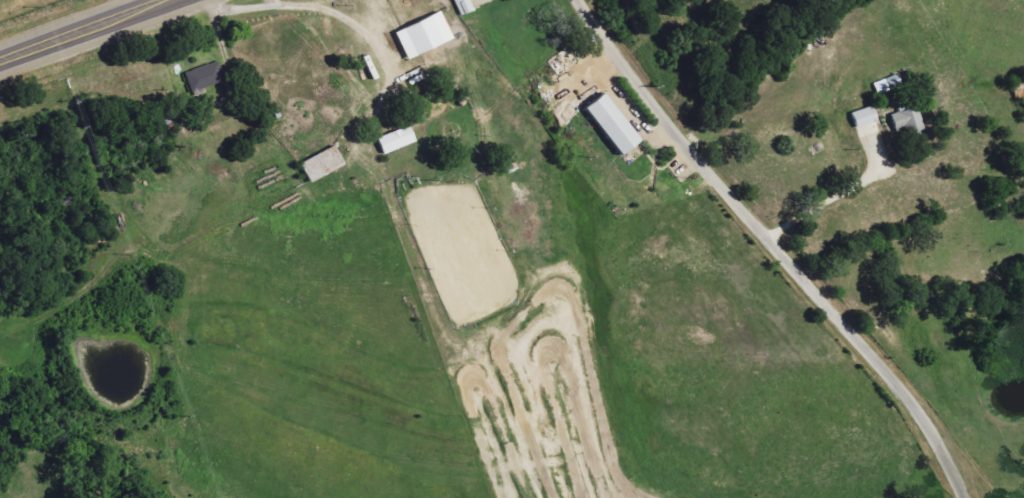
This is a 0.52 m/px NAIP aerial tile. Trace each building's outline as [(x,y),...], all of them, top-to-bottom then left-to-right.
[(477,11),(472,0),(455,0),(463,17),(477,11)] [(410,59),(456,40),(444,12),(398,31),(410,59)] [(187,72),(194,93),(228,83),(221,62),(187,72)] [(880,95),(905,86),(900,74),(875,83),(880,95)] [(625,156),(645,141),(609,93),(590,108),(625,156)] [(901,113),(892,116),(899,137),(927,129),(919,105),(901,111),(901,113)] [(859,129),(881,121),(876,106),(854,113),(859,129)] [(387,154),(419,142),(413,126),(380,138),(387,154)] [(312,183),(348,166),(339,146),(302,163),(312,183)]
